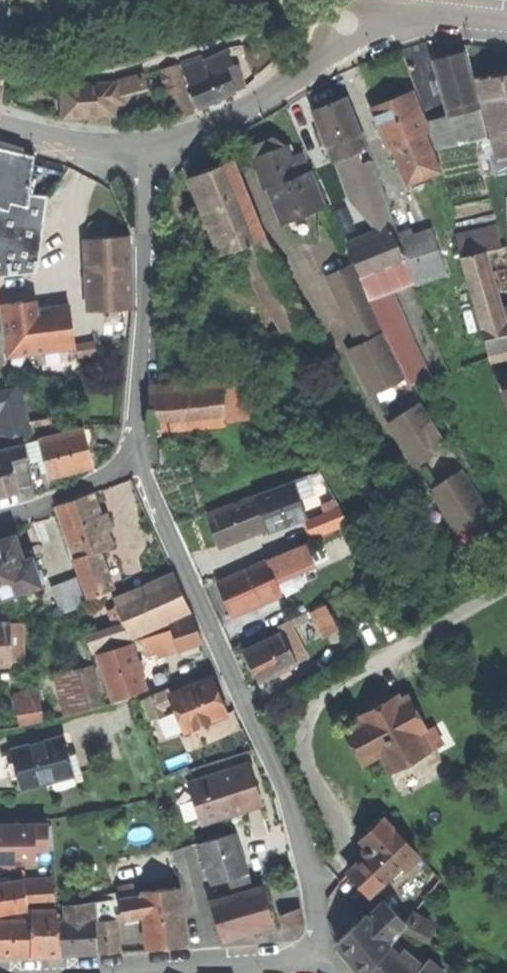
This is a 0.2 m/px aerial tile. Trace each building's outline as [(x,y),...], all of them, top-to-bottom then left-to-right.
[(447,55),(435,58),(449,112),(478,105),(463,50),(447,55)] [(206,62),(212,76),(228,70),(235,67),(229,52),(206,62)] [(182,63),(191,85),(212,76),(206,62),(203,63),(201,58),(182,63)] [(235,67),(228,70),(237,92),(246,88),(239,65),(235,67)] [(191,85),(200,107),(220,99),(237,92),(228,70),(212,76),(191,85)] [(480,77),(498,156),(506,154),(506,71),(499,73),(480,77)] [(118,82),(122,95),(148,88),(145,75),(118,82)] [(61,87),(63,119),(91,117),(116,116),(114,83),(61,87)] [(167,90),(174,118),(192,113),(185,86),(167,90)] [(389,101),(373,108),(389,146),(393,144),(408,182),(440,169),(425,132),(428,131),(412,92),(389,101)] [(333,159),(335,159),(356,151),(365,147),(345,96),(331,101),(314,108),(333,159)] [(486,137),(478,105),(449,112),(449,114),(457,144),(486,137)] [(438,149),(457,144),(449,114),(429,122),(438,149)] [(251,145),(255,156),(286,145),(273,137),(261,142),(251,145)] [(291,144),(286,145),(296,175),(309,170),(301,152),(294,154),(291,144)] [(38,272),(49,196),(31,193),(36,156),(21,153),(21,150),(0,145),(0,277),(38,272)] [(255,156),(265,186),(270,184),(296,175),(286,145),(255,156)] [(372,224),(376,234),(393,227),(395,232),(398,231),(373,167),(363,171),(356,151),(335,159),(350,197),(372,224)] [(209,168),(188,176),(219,252),(242,243),(264,234),(233,158),(209,168)] [(323,203),(309,170),(296,175),(270,184),(277,201),(284,219),(323,203)] [(459,235),(464,255),(483,251),(483,253),(502,248),(496,225),(459,235)] [(361,276),(405,259),(395,232),(393,227),(376,234),(348,244),(361,276)] [(402,242),(417,283),(447,273),(433,232),(402,242)] [(270,246),(264,234),(242,243),(249,257),(270,246)] [(89,288),(131,286),(129,238),(106,239),(87,239),(89,288)] [(307,317),(270,246),(249,257),(286,328),(307,317)] [(464,255),(480,318),(500,314),(483,253),(483,251),(464,255)] [(132,310),(131,286),(89,288),(90,311),(132,310)] [(7,356),(76,346),(70,307),(26,312),(24,302),(0,305),(0,314),(1,313),(7,356)] [(480,318),(491,359),(506,356),(506,312),(500,314),(480,318)] [(374,394),(406,378),(383,332),(351,348),(363,371),(374,394)] [(158,374),(159,387),(171,386),(170,373),(158,374)] [(254,377),(224,380),(226,421),(256,418),(254,377)] [(159,387),(149,388),(150,428),(226,421),(224,380),(171,386),(159,387)] [(20,389),(12,391),(16,407),(24,405),(20,389)] [(0,394),(0,411),(1,411),(16,407),(12,391),(0,394)] [(418,465),(449,446),(421,402),(391,421),(406,445),(418,465)] [(29,423),(24,405),(16,407),(21,425),(29,423)] [(21,425),(16,407),(1,411),(10,444),(25,440),(21,425)] [(50,419),(29,423),(21,425),(25,440),(54,434),(50,419)] [(85,430),(41,441),(49,473),(50,478),(73,472),(94,466),(85,430)] [(25,444),(25,445),(30,463),(39,461),(43,474),(49,473),(41,441),(41,440),(25,444)] [(167,444),(168,462),(181,461),(181,456),(180,449),(180,443),(167,444)] [(18,492),(16,486),(35,482),(30,463),(25,445),(0,452),(0,497),(18,492)] [(464,469),(433,489),(448,512),(461,532),(492,512),(464,469)] [(256,494),(257,496),(268,526),(287,519),(288,524),(308,516),(294,479),(256,494)] [(36,487),(35,482),(16,486),(18,492),(36,487)] [(74,500),(57,506),(76,558),(77,560),(96,553),(112,547),(92,493),(74,500)] [(215,530),(221,546),(269,527),(268,526),(257,496),(209,515),(215,530)] [(309,520),(315,534),(337,525),(331,511),(309,520)] [(272,530),(288,524),(287,519),(268,526),(269,527),(271,527),(272,530)] [(0,541),(0,600),(41,586),(32,559),(24,562),(15,536),(0,541)] [(307,544),(290,552),(298,570),(315,562),(307,544)] [(290,552),(270,562),(277,579),(298,570),(290,552)] [(110,591),(96,553),(77,560),(76,558),(74,559),(88,599),(110,591)] [(270,562),(219,582),(226,599),(232,614),(282,593),(277,579),(270,562)] [(76,578),(64,582),(73,609),(86,604),(76,578)] [(154,588),(169,622),(190,613),(192,612),(177,578),(154,588)] [(50,587),(60,614),(73,609),(64,582),(50,587)] [(132,638),(169,622),(154,588),(117,604),(128,628),(132,638)] [(313,611),(331,648),(346,640),(327,604),(313,611)] [(169,622),(171,627),(193,618),(190,613),(169,622)] [(193,618),(171,627),(172,629),(177,645),(179,650),(203,642),(198,630),(193,618)] [(279,626),(283,633),(291,649),(298,645),(287,622),(279,626)] [(12,663),(11,636),(11,623),(0,624),(0,664),(12,663)] [(23,623),(11,623),(11,636),(23,635),(23,623)] [(133,641),(132,638),(128,628),(90,642),(94,653),(133,641)] [(147,656),(177,645),(172,629),(142,641),(147,656)] [(253,668),(260,682),(298,663),(297,662),(291,649),(283,633),(245,652),(253,668)] [(99,654),(113,701),(146,691),(141,672),(133,644),(99,654)] [(305,658),(298,645),(291,649),(297,662),(305,658)] [(62,696),(66,717),(104,706),(93,667),(85,669),(89,688),(62,696)] [(58,677),(62,696),(89,688),(85,669),(58,677)] [(175,704),(185,732),(228,716),(221,696),(214,678),(171,694),(175,704)] [(159,710),(175,704),(171,694),(170,691),(141,702),(147,720),(161,715),(159,710)] [(19,715),(40,710),(37,693),(16,698),(19,715)] [(356,749),(366,766),(383,756),(393,773),(432,750),(423,734),(431,730),(411,694),(403,698),(401,694),(361,716),(364,721),(346,730),(356,749)] [(42,720),(40,710),(19,715),(22,724),(42,720)] [(64,736),(11,750),(17,771),(22,791),(75,776),(64,736)] [(189,783),(201,822),(231,812),(232,815),(263,805),(257,785),(250,764),(189,783)] [(365,880),(375,890),(417,852),(386,818),(363,839),(374,850),(355,868),(365,880)] [(48,824),(0,825),(0,864),(36,863),(36,850),(49,850),(48,824)] [(207,865),(212,884),(227,879),(248,874),(236,834),(201,844),(207,865)] [(250,881),(248,874),(227,879),(229,886),(250,881)] [(29,909),(29,906),(25,880),(0,883),(0,913),(29,909)] [(52,880),(25,880),(29,906),(55,905),(52,880)] [(118,887),(119,897),(136,895),(134,885),(118,887)] [(143,911),(147,949),(164,947),(186,945),(180,887),(142,891),(142,895),(143,911)] [(211,902),(223,941),(253,932),(275,925),(264,887),(211,902)] [(121,913),(143,911),(142,895),(136,895),(119,897),(120,906),(121,913)] [(95,901),(96,908),(115,906),(120,906),(119,897),(95,901)] [(95,901),(87,903),(89,914),(97,913),(96,908),(95,901)] [(386,901),(369,917),(391,946),(405,930),(403,929),(407,922),(386,901)] [(65,907),(65,920),(89,919),(89,914),(87,903),(65,907)] [(115,906),(96,908),(97,913),(100,954),(119,952),(115,906)] [(31,919),(32,956),(59,956),(58,909),(31,910),(31,919)] [(286,915),(288,928),(303,924),(302,910),(286,915)] [(364,972),(367,972),(391,946),(369,917),(368,915),(338,942),(350,957),(364,972)] [(412,916),(407,922),(403,929),(405,930),(428,940),(433,926),(412,916)] [(32,956),(31,919),(0,920),(0,957),(8,957),(32,956)] [(59,920),(61,955),(77,954),(95,954),(93,919),(89,919),(65,920),(59,920)] [(408,960),(403,955),(393,947),(370,972),(396,972),(408,960)] [(403,955),(408,960),(423,972),(446,972),(447,972),(433,960),(427,967),(407,950),(403,955)] [(396,972),(423,972),(408,960),(396,972)]
